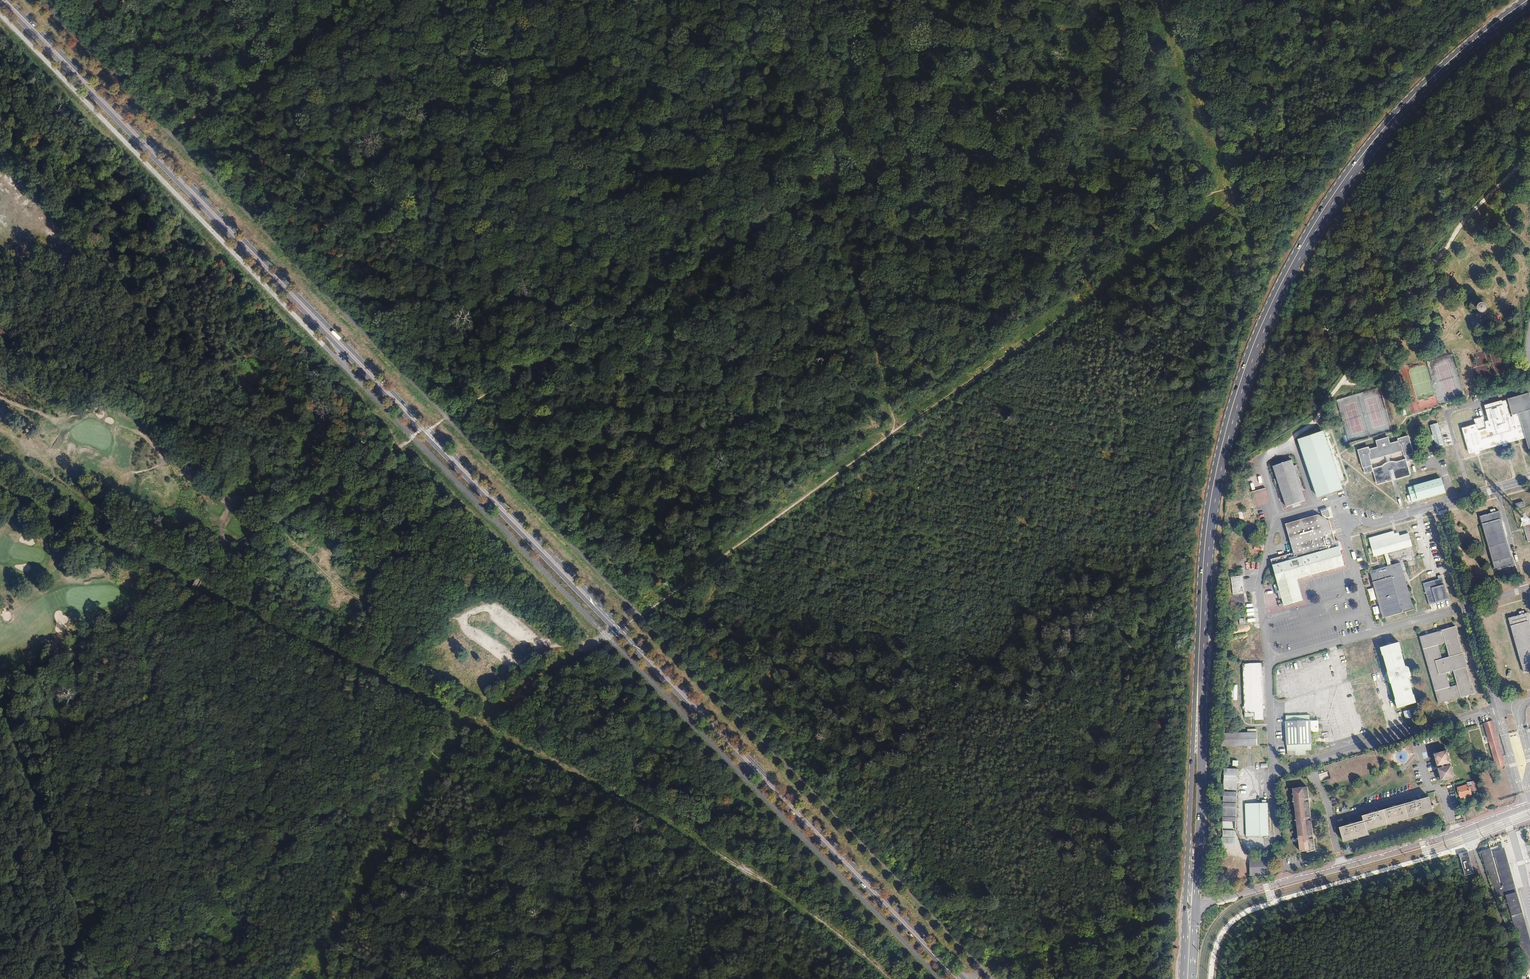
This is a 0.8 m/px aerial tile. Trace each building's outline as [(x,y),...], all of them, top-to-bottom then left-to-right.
[(1483,303),(1482,310),(1490,311),(1491,304),(1483,303)] [(1485,420),(1463,427),(1471,455),(1524,439),(1527,447),(1529,446),(1529,404),(1526,393),(1504,399),(1508,413),(1503,414),(1498,402),(1481,407),(1485,420)] [(1348,418),(1351,434),(1362,431),(1359,415),(1348,418)] [(1438,423),(1430,425),(1436,447),(1444,445),(1438,423)] [(1324,431),(1298,440),(1318,498),(1342,492),(1324,431)] [(1376,441),(1378,447),(1370,450),(1369,447),(1358,450),(1365,474),(1373,471),(1373,469),(1371,460),(1403,451),(1406,459),(1407,462),(1415,459),(1409,436),(1398,439),(1399,442),(1391,444),(1389,437),(1376,441)] [(1382,466),(1373,469),(1373,471),(1377,485),(1410,475),(1407,462),(1406,459),(1396,462),(1393,461),(1391,462),(1387,463),(1385,464),(1382,466)] [(1292,461),(1273,467),(1286,508),(1306,501),(1292,461)] [(1441,478),(1406,488),(1412,505),(1446,494),(1441,478)] [(1255,507),(1270,503),(1266,488),(1252,492),(1255,507)] [(1285,524),(1296,561),(1273,568),(1286,614),(1309,606),(1302,584),(1346,570),(1340,548),(1336,549),(1328,519),(1334,517),(1331,505),(1318,509),(1319,514),(1285,524)] [(1500,512),(1479,518),(1495,571),(1515,565),(1500,512)] [(1388,567),(1370,572),(1383,619),(1414,610),(1401,563),(1392,566),(1388,554),(1412,547),(1409,534),(1400,536),(1399,533),(1395,534),(1394,531),(1369,539),(1374,558),(1385,555),(1388,567)] [(1244,568),(1231,569),(1236,610),(1249,609),(1244,568)] [(1443,578),(1423,584),(1429,606),(1449,601),(1443,578)] [(1506,621),(1521,672),(1529,669),(1529,621),(1528,615),(1506,621)] [(1457,628),(1419,639),(1439,709),(1478,697),(1474,687),(1469,688),(1465,677),(1471,676),(1465,654),(1459,655),(1454,641),(1461,639),(1457,628)] [(1387,678),(1386,681),(1386,685),(1390,689),(1396,688),(1399,700),(1395,701),(1398,712),(1420,705),(1416,695),(1413,696),(1409,684),(1413,682),(1410,671),(1405,672),(1401,658),(1405,657),(1401,644),(1380,650),(1383,663),(1389,662),(1392,675),(1387,678)] [(1263,664),(1243,665),(1243,715),(1256,715),(1256,722),(1264,722),(1263,664)] [(1410,710),(1404,711),(1406,719),(1412,717),(1410,710)] [(1493,721),(1483,725),(1494,764),(1505,760),(1493,721)] [(1313,723),(1285,723),(1285,748),(1313,748),(1313,723)] [(1257,733),(1222,734),(1223,748),(1257,747),(1257,733)] [(1448,753),(1434,757),(1441,781),(1455,777),(1448,753)] [(1237,771),(1221,770),(1220,846),(1235,847),(1237,771)] [(1467,783),(1458,785),(1462,796),(1471,794),(1470,791),(1476,789),(1473,779),(1466,781),(1467,783)] [(1308,790),(1293,791),(1300,855),(1315,854),(1308,790)] [(1432,800),(1365,819),(1366,824),(1341,831),(1346,845),(1370,837),(1370,834),(1436,815),(1432,800)] [(1240,816),(1246,816),(1247,833),(1270,833),(1268,805),(1239,806),(1240,816)] [(1495,889),(1498,899),(1507,897),(1528,968),(1529,967),(1529,935),(1507,847),(1494,851),(1503,881),(1498,882),(1488,848),(1478,851),(1484,871),(1487,870),(1493,890),(1495,889)] [(1469,851),(1459,855),(1465,871),(1475,868),(1469,851)] [(1250,859),(1250,876),(1264,875),(1271,869),(1271,859),(1250,859)]
